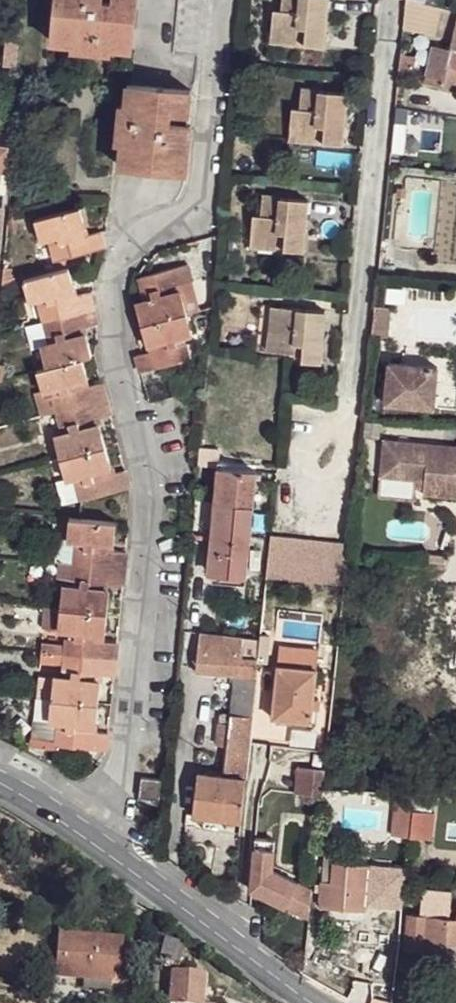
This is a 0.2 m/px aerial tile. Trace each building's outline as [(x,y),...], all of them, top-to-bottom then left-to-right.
[(101,0),(56,0),(51,42),(73,43),(74,39),(110,43),(110,48),(131,49),(136,0),(113,0),(113,1),(101,0)] [(271,31),(305,35),(304,43),(323,45),(328,0),(282,0),(281,9),(273,9),(271,31)] [(404,26),(439,34),(445,8),(412,0),(407,0),(404,26)] [(425,82),(455,89),(455,10),(445,8),(439,34),(454,38),(451,48),(434,45),(425,82)] [(271,31),(270,42),(303,45),(304,43),(305,35),(271,31)] [(73,43),(72,49),(109,52),(110,48),(110,43),(74,39),(73,43)] [(400,55),(399,70),(414,72),(416,57),(400,55)] [(169,123),(171,111),(189,113),(192,90),(126,83),(125,105),(128,105),(125,142),(121,142),(118,165),(186,172),(191,125),(188,125),(169,123)] [(292,108),(290,131),(324,134),(323,142),(342,144),(347,93),(301,88),(299,108),(292,108)] [(121,142),(125,142),(128,105),(125,105),(119,104),(116,142),(121,142)] [(0,115),(0,118),(12,119),(12,107),(1,106),(0,115)] [(171,111),(169,123),(188,125),(189,113),(171,111)] [(290,131),(288,141),(323,144),(323,142),(324,134),(290,131)] [(3,207),(9,144),(0,143),(0,207),(3,207)] [(253,214),(251,237),(284,240),(284,248),(303,251),(308,200),(262,195),(261,215),(253,214)] [(51,246),(55,261),(66,259),(104,248),(100,231),(87,234),(80,236),(78,231),(86,229),(80,207),(34,219),(40,241),(47,239),(49,238),(57,236),(59,244),(51,246)] [(7,217),(9,229),(18,227),(16,215),(7,217)] [(49,238),(51,246),(59,244),(57,236),(49,238)] [(251,237),(249,247),(284,250),(284,248),(284,240),(251,237)] [(382,242),(381,256),(391,256),(392,243),(382,242)] [(55,261),(57,271),(68,268),(66,259),(55,261)] [(381,259),(380,272),(408,274),(409,261),(381,259)] [(135,302),(141,324),(186,312),(179,282),(192,278),(188,264),(138,277),(142,292),(150,289),(152,298),(144,300),(142,300),(135,302)] [(3,267),(2,280),(15,277),(12,268),(3,267)] [(26,304),(31,325),(80,312),(92,308),(88,292),(76,295),(69,298),(67,291),(74,289),(68,268),(57,271),(23,280),(29,303),(26,304)] [(2,280),(1,290),(17,286),(15,277),(2,280)] [(192,278),(179,282),(186,312),(200,309),(192,278)] [(67,291),(69,298),(76,295),(74,289),(67,291)] [(142,292),(144,300),(152,298),(150,289),(142,292)] [(272,306),(267,350),(295,353),(296,343),(303,343),(302,354),(302,360),(321,362),(326,311),(272,306)] [(40,344),(46,368),(82,358),(92,356),(86,334),(79,336),(77,330),(85,328),(97,324),(92,308),(80,312),(31,325),(30,325),(35,345),(40,344)] [(135,356),(140,372),(191,358),(187,342),(177,344),(175,338),(185,336),(192,334),(186,312),(141,324),(147,346),(155,344),(156,349),(149,351),(135,356)] [(175,338),(177,344),(187,342),(185,336),(175,338)] [(296,343),(295,353),(302,354),(303,343),(296,343)] [(35,393),(41,416),(56,412),(106,399),(101,383),(89,386),(82,388),(80,382),(87,380),(82,358),(46,368),(36,370),(42,391),(35,393)] [(388,362),(384,403),(433,407),(437,366),(388,362)] [(54,437),(60,459),(105,447),(99,425),(92,426),(90,420),(98,418),(110,415),(106,399),(56,412),(60,426),(69,424),(71,432),(62,435),(54,437)] [(90,420),(92,426),(99,425),(98,418),(90,420)] [(60,426),(62,435),(71,432),(69,424),(60,426)] [(384,441),(381,477),(414,480),(424,480),(423,488),(423,494),(455,497),(455,447),(384,441)] [(77,485),(81,500),(129,488),(125,470),(113,474),(106,476),(104,469),(111,467),(105,447),(60,459),(65,480),(82,475),(84,483),(77,485)] [(218,468),(211,544),(215,545),(213,573),(246,576),(256,472),(218,468)] [(56,483),(62,505),(81,500),(77,485),(84,483),(82,475),(65,480),(56,483)] [(414,480),(413,487),(423,488),(424,480),(414,480)] [(74,548),(73,563),(123,568),(125,552),(113,551),(106,550),(106,543),(114,544),(116,522),(69,518),(67,540),(74,540),(84,541),(83,550),(74,548)] [(349,546),(270,537),(266,576),(280,577),(345,585),(347,559),(348,549),(349,546)] [(74,540),(74,548),(83,550),(84,541),(74,540)] [(211,544),(207,573),(213,573),(215,545),(211,544)] [(63,584),(60,608),(107,613),(109,591),(101,590),(102,584),(110,584),(122,585),(123,568),(73,563),(58,562),(56,583),(63,584)] [(42,628),(58,630),(60,608),(44,607),(42,628)] [(65,643),(64,654),(116,659),(118,643),(104,641),(97,641),(98,634),(105,635),(107,613),(60,608),(58,630),(75,632),(75,638),(65,638),(65,643)] [(197,772),(192,815),(205,817),(241,822),(259,640),(200,633),(195,672),(234,674),(230,714),(219,713),(219,723),(229,724),(224,775),(197,772)] [(41,652),(64,654),(65,643),(42,642),(41,652)] [(40,662),(63,664),(64,654),(41,652),(40,662)] [(54,675),(51,699),(98,703),(100,679),(93,678),(93,674),(101,675),(115,676),(116,659),(64,654),(63,664),(63,669),(71,670),(71,676),(54,675)] [(277,664),(272,718),(312,721),(317,668),(277,664)] [(58,728),(56,745),(107,750),(108,733),(95,732),(88,731),(88,725),(96,725),(98,703),(51,699),(49,721),(59,722),(66,723),(66,729),(58,728)] [(142,777),(139,798),(160,800),(162,779),(142,777)] [(394,808),(392,835),(410,837),(413,810),(394,808)] [(205,817),(204,828),(240,833),(241,822),(205,817)] [(275,835),(255,833),(250,890),(308,918),(311,884),(272,866),(275,835)] [(326,854),(321,907),(365,911),(370,865),(332,861),(333,855),(326,854)] [(406,949),(423,950),(424,938),(455,942),(455,920),(449,920),(452,891),(422,889),(419,917),(409,916),(406,949)] [(59,934),(56,976),(83,978),(111,981),(112,966),(121,967),(123,939),(59,934)] [(423,950),(455,954),(455,942),(424,938),(423,950)] [(165,940),(160,960),(174,963),(178,943),(165,940)] [(205,975),(172,973),(170,1002),(203,1002),(205,975)] [(83,978),(83,989),(111,991),(111,981),(83,978)]
